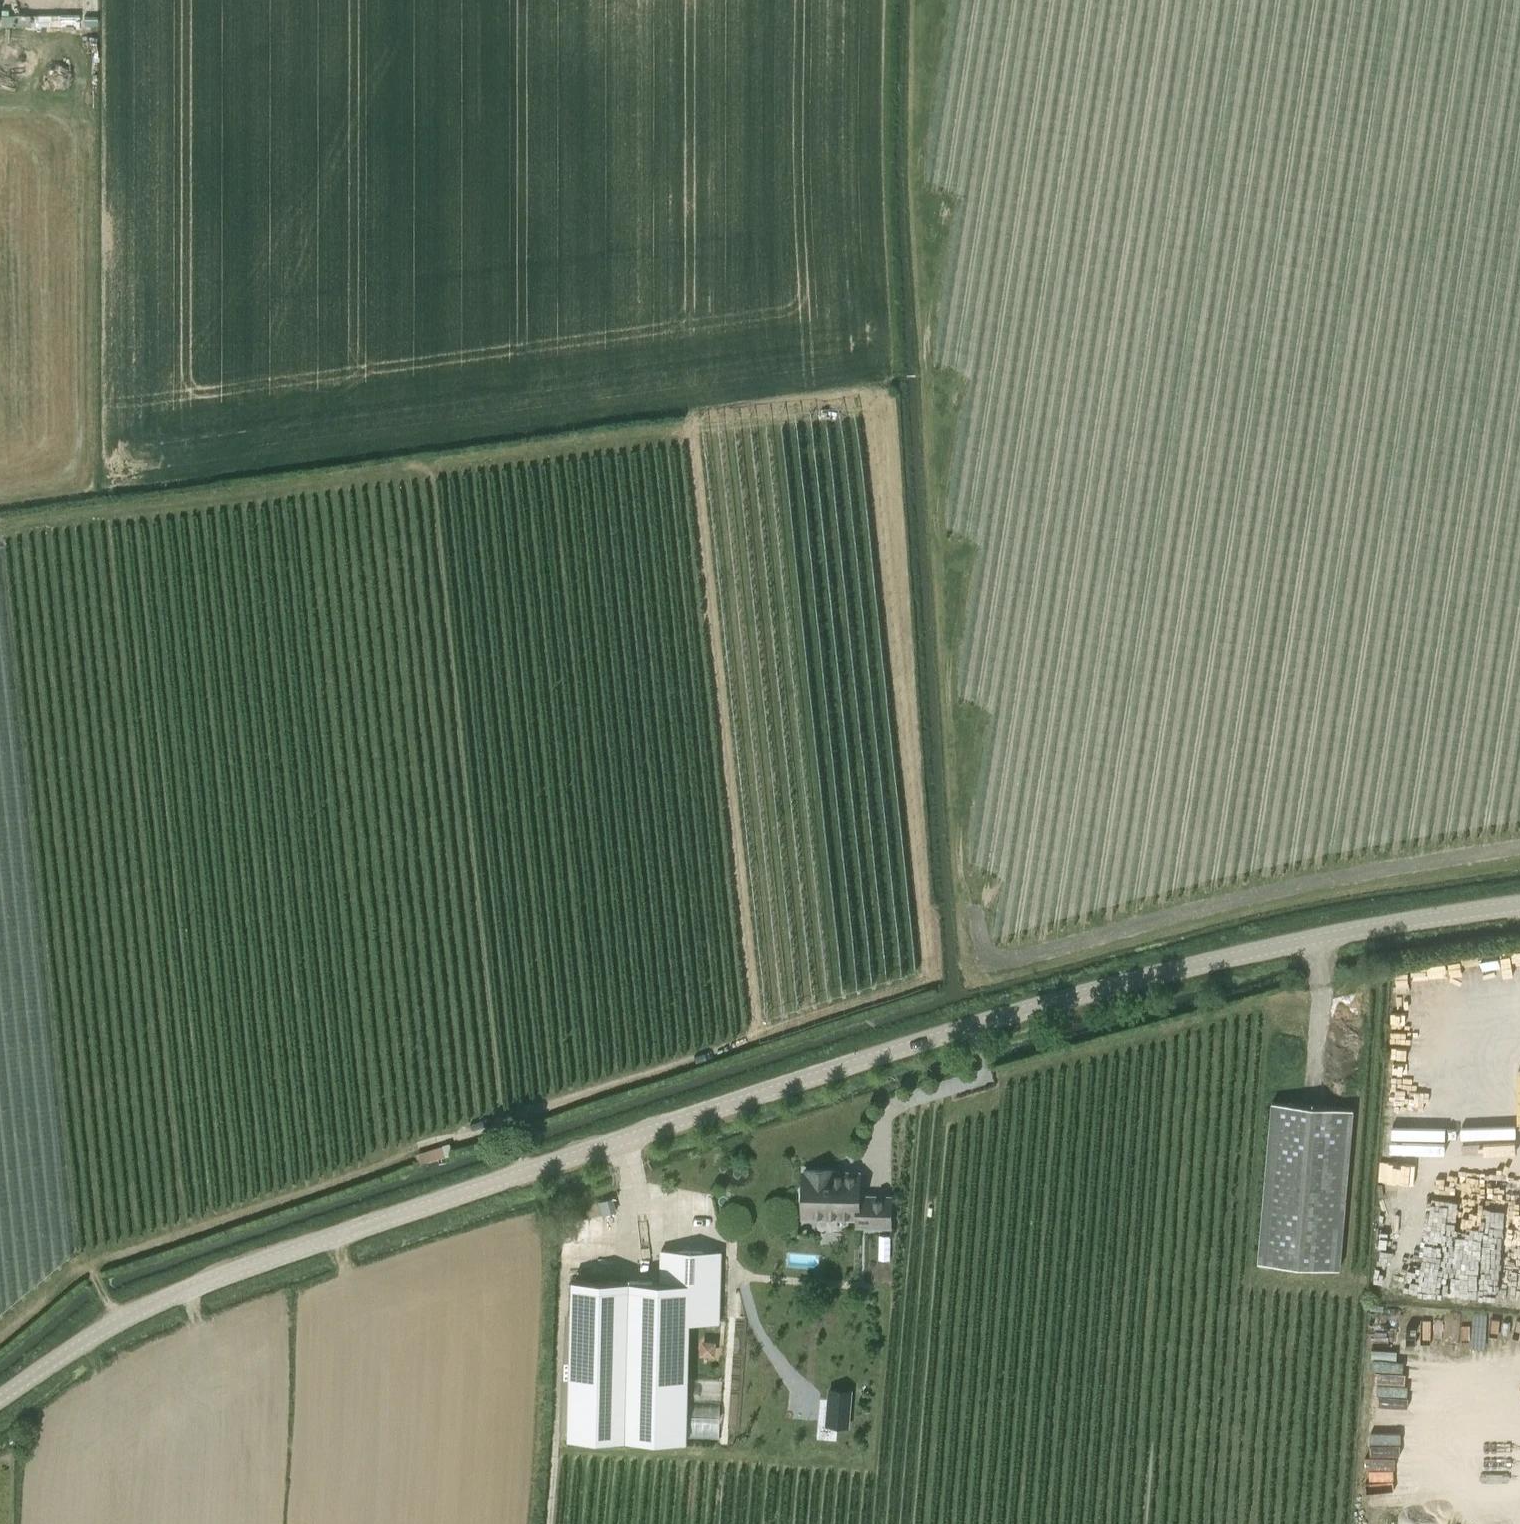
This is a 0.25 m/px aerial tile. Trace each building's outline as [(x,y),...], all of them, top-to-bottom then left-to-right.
[(97,24),(97,15),(84,15),(84,24),(97,24)] [(1354,1109),(1273,1102),(1259,1262),(1340,1269),(1354,1109)] [(803,1171),(802,1216),(855,1217),(854,1227),(893,1228),(894,1195),(860,1194),(861,1174),(835,1175),(835,1171),(806,1170),(806,1171),(803,1171)] [(721,1323),(723,1252),(660,1249),(659,1281),(572,1279),(568,1437),(689,1441),(692,1322),(721,1323)] [(830,1390),(827,1425),(850,1426),(852,1392),(830,1390)]
